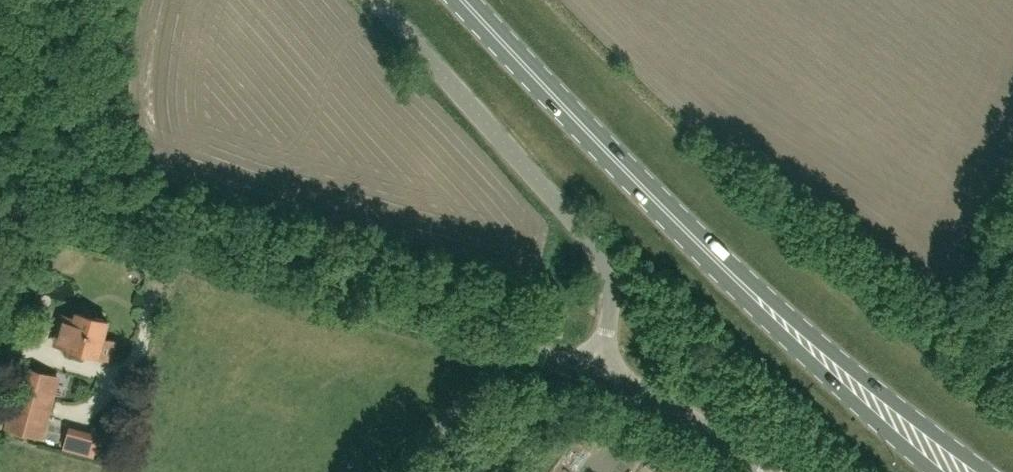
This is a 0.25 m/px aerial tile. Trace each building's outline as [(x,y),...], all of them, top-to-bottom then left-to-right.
[(77,312),(76,317),(62,313),(58,329),(71,333),(68,347),(69,347),(67,353),(81,357),(83,351),(98,356),(98,355),(111,359),(116,341),(103,338),(108,320),(77,312)] [(42,437),(58,380),(59,375),(22,365),(21,369),(10,368),(6,380),(5,386),(16,387),(5,426),(42,437)] [(73,395),(75,408),(92,405),(90,393),(73,395)] [(494,444),(481,433),(473,442),(485,454),(494,444)]
